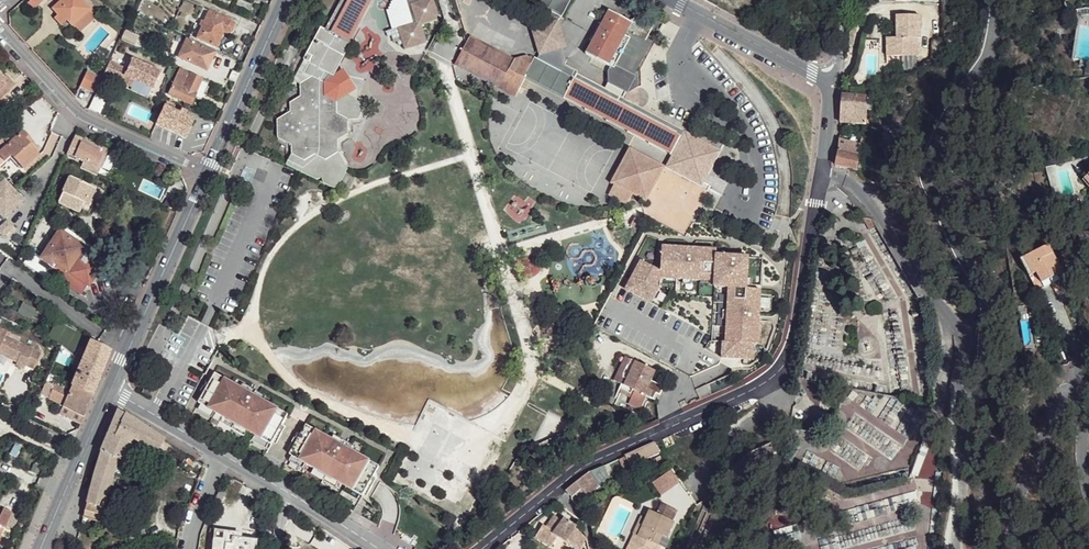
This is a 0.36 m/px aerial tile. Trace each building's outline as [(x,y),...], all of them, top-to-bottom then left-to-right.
[(29,2),(35,9),(44,0),(32,0),(29,2)] [(59,14),(61,12),(67,19),(73,25),(91,8),(84,0),(62,0),(53,8),(59,14)] [(326,30),(321,27),(304,60),(311,64),(311,62),(318,66),(313,77),(312,77),(301,85),(301,97),(290,104),(291,112),(277,121),(278,138),(292,146),(292,155),(287,166),(311,177),(323,184),(331,187),(340,184),(349,168),(338,153),(337,142),(348,136),(349,122),(357,121),(362,112),(357,103),(346,97),(337,102),(326,97),(325,83),(330,75),(333,77),(351,43),(349,41),(371,0),(343,0),(326,30)] [(343,0),(336,0),(321,27),(326,30),(343,0)] [(409,3),(415,24),(389,33),(391,38),(394,37),(396,42),(400,41),(402,47),(407,45),(407,47),(408,45),(417,50),(430,45),(424,27),(442,21),(435,0),(402,0),(409,3)] [(536,1),(562,15),(570,0),(536,0),(536,1)] [(562,15),(536,1),(543,26),(533,30),(540,51),(534,58),(561,72),(565,66),(567,60),(556,24),(562,15)] [(230,19),(209,10),(197,38),(218,47),(225,33),(230,34),(233,32),(235,30),(236,25),(235,23),(232,20),(230,19)] [(61,12),(59,14),(55,17),(61,24),(67,19),(61,12)] [(608,80),(629,93),(636,81),(638,77),(634,75),(649,49),(642,44),(644,41),(645,41),(655,24),(637,14),(632,23),(610,12),(587,54),(611,67),(609,72),(608,80)] [(897,40),(894,40),(894,58),(918,59),(918,46),(916,45),(916,41),(919,41),(922,41),(922,18),(898,17),(897,40)] [(135,45),(140,36),(126,30),(122,38),(135,45)] [(514,61),(496,52),(493,56),(486,53),(489,48),(470,37),(456,65),(500,88),(501,86),(514,61)] [(205,57),(212,60),(215,52),(187,39),(179,56),(201,66),(205,57)] [(408,45),(407,47),(409,53),(417,50),(408,45)] [(493,56),(496,52),(489,48),(486,53),(493,56)] [(207,69),(212,60),(205,57),(201,66),(207,69)] [(534,58),(530,67),(525,76),(557,93),(562,85),(569,88),(576,75),(578,72),(565,66),(561,72),(534,58)] [(105,71),(104,74),(105,74),(115,79),(125,83),(127,77),(137,81),(156,88),(163,71),(134,59),(130,70),(109,62),(105,71)] [(514,61),(501,86),(517,95),(527,77),(525,76),(530,67),(523,62),(514,60),(514,61)] [(311,62),(311,64),(305,73),(312,77),(313,77),(318,66),(311,62)] [(14,82),(7,74),(4,76),(0,71),(0,100),(10,91),(7,88),(14,82)] [(80,86),(95,94),(102,79),(86,71),(80,86)] [(191,104),(202,80),(181,71),(170,95),(191,104)] [(107,94),(115,79),(105,74),(98,90),(107,94)] [(612,94),(576,75),(569,88),(562,85),(557,93),(671,154),(684,132),(640,109),(625,101),(612,94)] [(127,77),(125,83),(135,87),(137,81),(127,77)] [(636,81),(629,93),(631,94),(639,88),(638,77),(636,81)] [(629,93),(608,80),(603,89),(625,101),(640,109),(639,88),(631,94),(629,93)] [(14,82),(7,88),(10,91),(17,85),(14,82)] [(501,86),(500,88),(516,97),(517,95),(501,86)] [(874,98),(842,97),(841,123),(866,124),(867,113),(872,113),(874,98)] [(168,100),(157,124),(186,137),(195,118),(174,109),(177,104),(168,100)] [(29,163),(39,153),(30,145),(27,140),(30,138),(23,130),(11,140),(5,133),(0,137),(0,156),(5,161),(11,156),(17,163),(23,157),(29,163)] [(701,143),(684,133),(675,148),(679,151),(678,153),(691,161),(701,143)] [(862,137),(861,149),(870,150),(871,138),(862,137)] [(80,169),(96,176),(108,150),(82,138),(81,141),(74,138),(67,153),(84,161),(80,169)] [(856,170),(859,158),(861,146),(840,141),(838,152),(836,166),(856,170)] [(663,168),(630,149),(611,182),(613,183),(607,194),(625,204),(631,194),(644,201),(663,168)] [(23,168),(29,163),(23,157),(17,163),(23,168)] [(9,174),(18,170),(13,160),(4,164),(9,174)] [(87,206),(96,189),(69,177),(58,202),(79,212),(83,205),(87,206)] [(4,180),(0,183),(0,216),(4,220),(24,202),(4,180)] [(873,220),(864,217),(871,231),(878,227),(873,220)] [(0,228),(0,236),(2,238),(13,228),(7,221),(0,228)] [(650,222),(598,316),(625,331),(677,237),(650,222)] [(83,247),(78,244),(81,239),(63,227),(42,258),(32,251),(24,262),(49,280),(53,275),(81,294),(100,268),(88,259),(90,256),(85,253),(83,256),(79,253),(83,247)] [(79,253),(83,256),(85,253),(87,250),(83,247),(79,253)] [(1050,273),(1055,270),(1045,251),(1016,267),(1025,283),(1031,280),(1036,289),(1044,285),(1053,280),(1050,273)] [(1064,272),(1055,270),(1050,273),(1053,280),(1064,272)] [(1051,285),(1044,285),(1036,289),(1031,280),(1025,283),(1038,293),(1051,285)] [(754,284),(748,295),(757,300),(763,289),(754,284)] [(87,351),(79,347),(85,335),(57,322),(50,340),(77,352),(72,363),(79,368),(71,385),(72,385),(92,395),(110,350),(90,342),(87,351)] [(714,326),(714,338),(726,338),(726,326),(714,326)] [(18,358),(16,362),(15,365),(23,369),(24,365),(33,369),(40,353),(5,336),(7,332),(0,328),(0,349),(18,358)] [(16,362),(18,358),(0,349),(0,354),(16,362)] [(656,372),(634,362),(623,385),(620,393),(631,398),(628,404),(640,409),(646,396),(654,399),(657,394),(661,395),(665,387),(652,381),(656,372)] [(289,418),(217,376),(200,405),(195,414),(268,456),(272,447),(289,418)] [(145,393),(152,397),(158,383),(151,380),(145,393)] [(80,423),(92,395),(72,385),(71,385),(69,391),(55,385),(49,399),(62,405),(58,412),(80,423)] [(118,409),(99,451),(101,452),(83,517),(101,522),(117,459),(122,461),(127,458),(131,446),(129,440),(133,439),(162,455),(169,442),(118,409)] [(308,429),(289,418),(272,447),(268,456),(286,466),(308,429)] [(380,471),(308,429),(286,466),(358,508),(362,500),(380,471)] [(655,442),(627,455),(629,460),(632,459),(634,463),(660,449),(655,442)] [(673,470),(655,482),(663,493),(681,481),(673,470)] [(600,484),(591,472),(566,490),(573,497),(577,493),(582,500),(595,491),(594,489),(600,484)] [(662,502),(658,512),(672,519),(676,508),(662,502)] [(0,517),(0,526),(4,528),(5,528),(12,513),(4,509),(0,517)] [(646,516),(642,525),(637,523),(633,533),(629,544),(631,548),(659,548),(661,544),(657,543),(661,534),(667,536),(674,519),(672,519),(658,512),(650,509),(646,516)] [(642,525),(646,516),(641,514),(637,523),(642,525)] [(588,538),(574,530),(576,528),(562,518),(560,522),(552,517),(545,528),(542,527),(534,538),(549,548),(555,538),(574,548),(580,548),(588,538)] [(211,548),(255,548),(256,539),(240,537),(241,533),(213,530),(211,548)]
